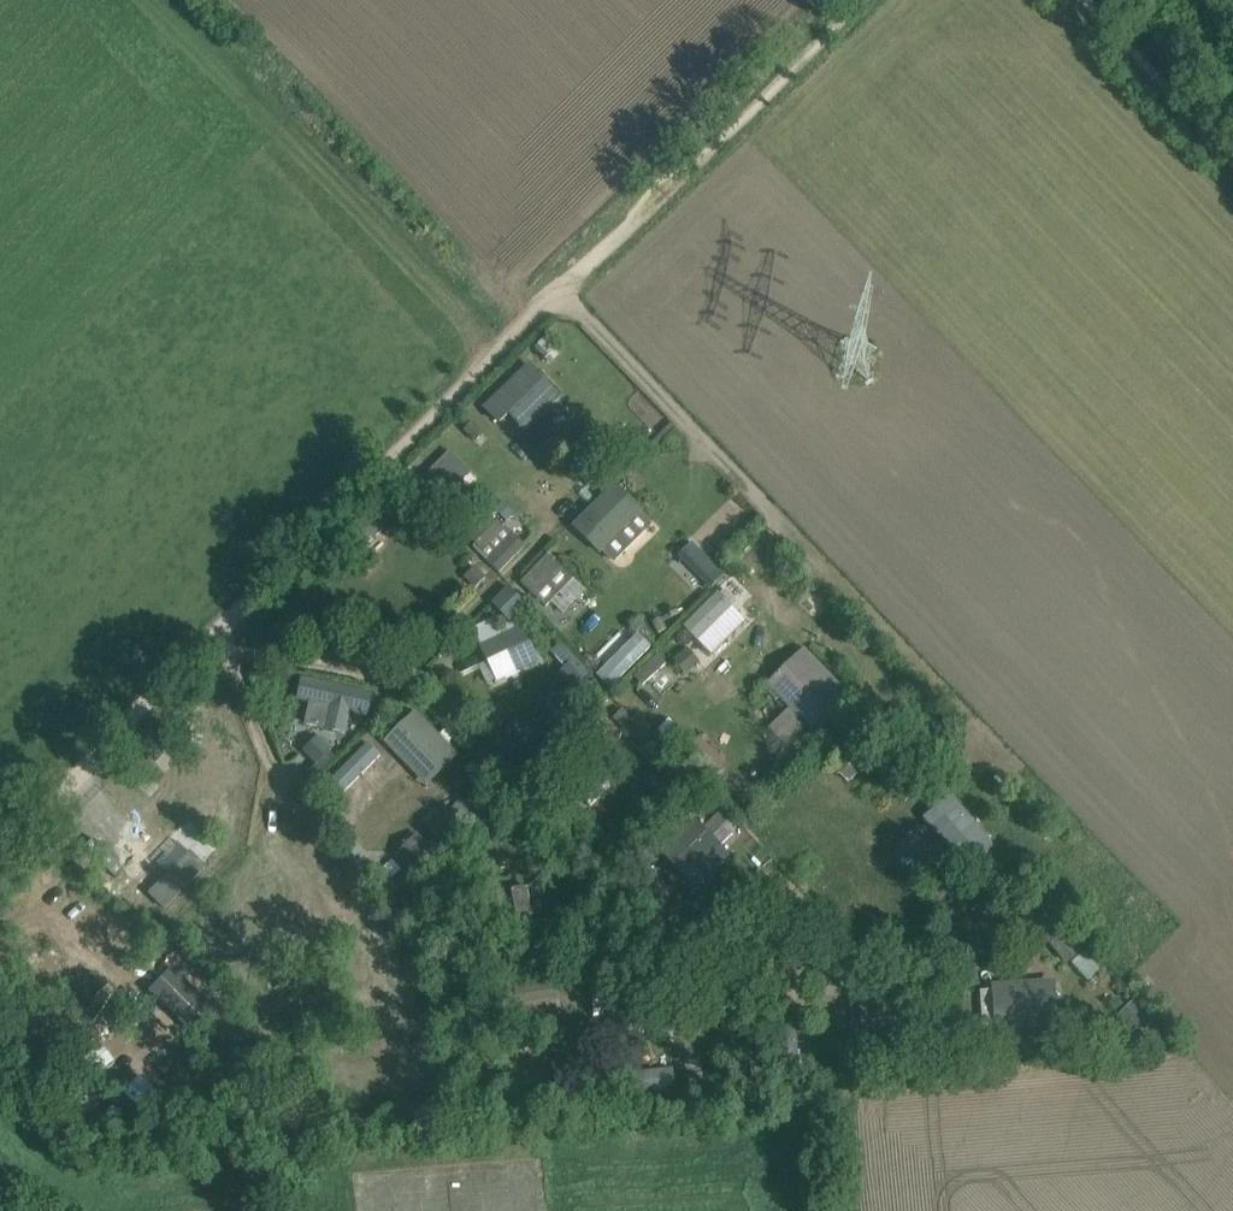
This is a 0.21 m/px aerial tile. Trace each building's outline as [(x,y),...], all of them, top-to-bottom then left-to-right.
[(546,342),(536,352),(549,365),(559,354),(548,342),(547,341),(546,342)] [(542,417),(563,397),(532,366),(489,410),(503,423),(526,401),(542,417)] [(472,422),(464,431),(474,441),(482,432),(472,422)] [(450,452),(418,483),(428,493),(426,495),(456,524),(464,516),(452,504),(463,493),(461,483),(471,473),(450,452)] [(616,485),(575,526),(600,551),(602,549),(612,558),(617,558),(628,547),(651,524),(639,512),(641,510),(616,485)] [(495,511),(506,521),(513,514),(503,503),(495,511)] [(520,543),(513,536),(505,544),(495,534),(501,528),(491,518),(470,539),(476,545),(474,547),(499,571),(518,552),(514,549),(520,543)] [(693,541),(679,555),(710,586),(724,573),(693,541)] [(522,584),(546,607),(573,579),(548,555),(522,584)] [(476,568),(466,578),(476,588),(486,578),(476,568)] [(505,587),(494,598),(508,614),(520,603),(505,587)] [(686,625),(702,640),(730,610),(714,595),(686,625)] [(493,615),(470,626),(478,644),(486,661),(495,681),(517,671),(514,666),(533,657),(518,625),(502,633),(498,624),(493,615)] [(619,632),(597,652),(606,663),(629,642),(619,632)] [(599,673),(612,686),(654,645),(641,632),(599,673)] [(687,648),(684,650),(681,647),(674,653),(676,656),(674,658),(684,672),(698,661),(687,648)] [(634,677),(659,704),(688,677),(662,650),(634,677)] [(793,662),(767,686),(771,690),(769,695),(776,702),(781,700),(814,736),(844,708),(827,690),(833,684),(807,655),(796,665),(793,662)] [(367,715),(371,697),(301,682),(297,700),(311,703),(307,726),(343,733),(348,711),(367,715)] [(409,760),(418,752),(438,774),(457,757),(417,713),(389,738),(409,760)] [(841,756),(832,765),(849,782),(880,751),(863,734),(853,744),(845,736),(833,748),(841,756)] [(316,739),(304,751),(317,764),(329,752),(316,739)] [(702,740),(686,755),(711,781),(727,766),(702,740)] [(355,750),(328,775),(343,790),(369,766),(355,750)] [(769,758),(766,768),(773,775),(783,773),(786,763),(779,755),(769,758)] [(905,778),(892,790),(904,803),(925,782),(916,773),(908,781),(905,778)] [(955,847),(925,871),(943,894),(967,875),(991,847),(982,841),(949,798),(925,817),(938,834),(943,831),(955,847)] [(720,846),(696,821),(663,853),(682,873),(700,855),(705,860),(720,846)] [(454,833),(446,840),(452,846),(460,839),(454,833)] [(420,837),(399,858),(417,876),(438,855),(420,837)] [(1011,889),(1008,887),(1013,880),(995,867),(990,874),(986,871),(966,900),(991,917),(1011,889)] [(411,874),(402,884),(408,890),(417,880),(411,874)] [(523,986),(524,1012),(561,1011),(560,985),(523,986)] [(626,987),(615,989),(616,997),(627,996),(626,987)] [(480,989),(463,990),(464,1005),(481,1004),(480,989)] [(992,995),(995,1031),(1054,1027),(1051,990),(992,995)] [(200,995),(180,1016),(198,1033),(218,1013),(200,995)] [(627,1000),(617,1002),(618,1010),(629,1009),(627,1000)] [(1133,1007),(1121,1017),(1131,1028),(1140,1039),(1151,1029),(1133,1007)] [(75,1013),(69,1022),(80,1029),(86,1020),(75,1013)] [(792,1024),(773,1027),(779,1080),(798,1077),(794,1045),(803,1044),(802,1036),(793,1037),(792,1024)] [(856,1067),(844,1068),(845,1076),(857,1075),(856,1067)]
